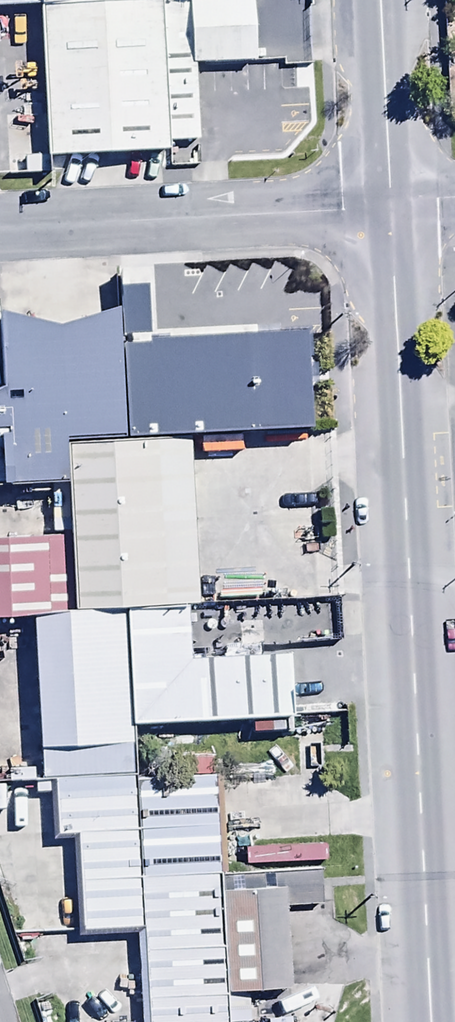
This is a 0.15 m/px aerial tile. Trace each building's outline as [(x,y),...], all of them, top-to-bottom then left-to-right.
[(37,0),(41,154),(216,149),(213,70),(256,69),(254,0),(50,0),(37,0)] [(2,310),(6,386),(0,389),(0,484),(71,480),(70,443),(130,439),(122,306),(62,324),(2,310)] [(130,439),(70,443),(71,480),(74,534),(79,612),(191,604),(202,603),(192,435),(130,439)] [(79,612),(74,534),(0,537),(0,616),(36,615),(79,612)] [(191,604),(79,612),(36,615),(44,778),(58,778),(139,775),(135,724),(297,715),(293,652),(195,659),(191,604)] [(216,771),(139,775),(58,778),(60,834),(78,833),(82,933),(144,929),(149,1021),(230,1021),(229,991),(223,890),(216,771)] [(243,847),(245,863),(325,861),(324,840),(285,841),(285,830),(253,831),(253,847),(243,847)] [(288,885),(223,890),(229,991),(294,989),(288,885)]
